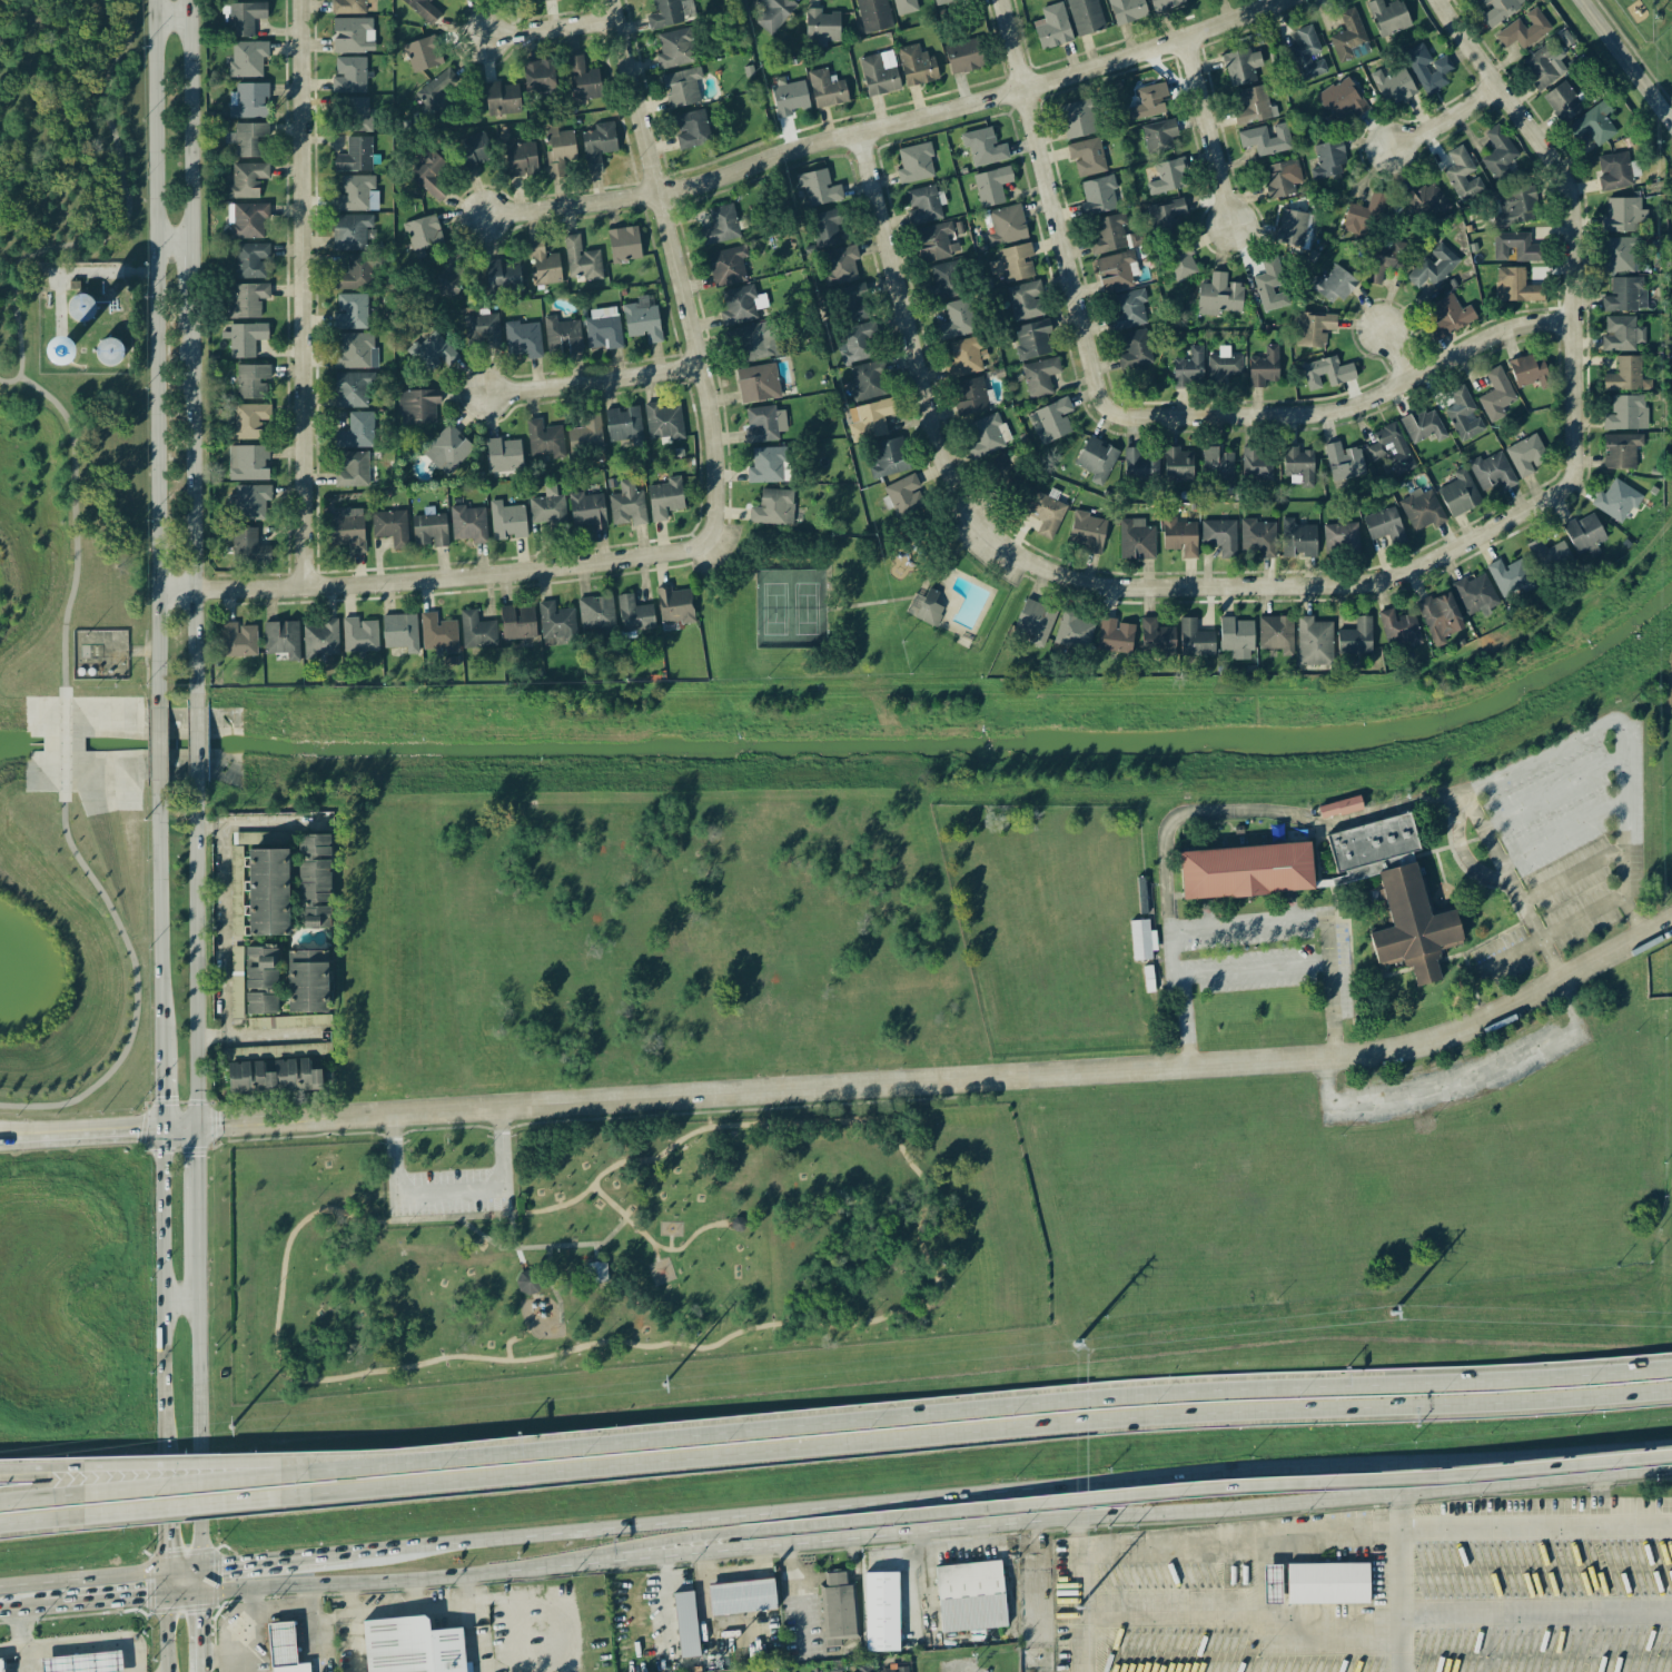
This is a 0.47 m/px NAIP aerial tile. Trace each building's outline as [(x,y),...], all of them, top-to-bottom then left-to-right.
[(366,13),(365,0),(331,0),(331,13),(366,13)] [(435,32),(447,20),(428,1),(429,0),(403,0),(435,32)] [(649,30),(683,22),(678,1),(682,0),(652,0),(655,13),(646,15),(649,30)] [(765,9),(754,21),(770,36),(796,7),(788,0),(756,0),(755,0),(765,9)] [(888,0),(857,0),(861,32),(891,29),(888,0)] [(916,0),(893,0),(896,15),(918,11),(916,0)] [(1098,0),(1068,0),(1075,36),(1104,30),(1098,0)] [(1144,0),(1108,0),(1116,26),(1149,16),(1144,0)] [(1153,13),(1186,3),(1185,0),(1149,0),(1153,13)] [(1380,38),(1412,26),(1401,0),(1397,0),(1384,6),(1382,0),(1372,0),(1366,2),(1380,38)] [(1516,0),(1480,0),(1486,10),(1480,14),(1489,28),(1521,8),(1516,0)] [(1040,8),(1043,18),(1032,22),(1041,50),(1074,39),(1061,1),(1040,8)] [(229,37),(254,36),(254,18),(267,18),(266,2),(229,3),(229,37)] [(1367,42),(1354,6),(1338,12),(1345,30),(1329,37),(1339,63),(1353,57),(1350,48),(1367,42)] [(1552,29),(1535,6),(1524,14),(1531,23),(1525,28),(1517,17),(1498,32),(1508,46),(1516,40),(1523,50),(1552,29)] [(821,8),(805,8),(806,47),(826,47),(826,41),(839,40),(839,12),(821,13),(821,8)] [(333,18),(333,53),(365,52),(364,43),(373,42),(373,17),(333,18)] [(1327,72),(1323,59),(1311,62),(1308,55),(1320,51),(1311,24),(1295,29),(1299,43),(1290,46),(1301,81),(1327,72)] [(659,69),(694,61),(686,28),(657,34),(661,53),(655,55),(659,69)] [(404,44),(411,72),(439,65),(432,36),(404,44)] [(945,43),(949,73),(981,68),(978,39),(945,43)] [(1522,58),(1535,80),(1531,82),(1536,91),(1570,71),(1553,40),(1522,58)] [(269,41),(232,41),(232,62),(228,62),(228,77),(262,77),(262,56),(269,56),(269,41)] [(1426,96),(1449,84),(1444,74),(1454,68),(1446,54),(1432,61),(1422,42),(1403,52),(1426,96)] [(896,49),(907,87),(938,79),(930,50),(920,53),(917,43),(896,49)] [(1257,47),(1221,55),(1228,87),(1256,80),(1253,68),(1262,66),(1257,47)] [(868,97),(901,89),(891,50),(858,58),(868,97)] [(572,101),(600,98),(597,69),(584,70),(583,54),(567,56),(572,101)] [(365,57),(335,57),(335,75),(332,75),(332,92),(366,92),(365,57)] [(555,92),(553,60),(524,61),(525,93),(555,92)] [(1371,77),(1385,106),(1415,91),(1402,62),(1371,77)] [(700,101),(695,80),(702,78),(699,65),(660,76),(669,110),(700,101)] [(814,108),(848,102),(844,80),(829,82),(827,68),(808,71),(814,108)] [(1316,95),(1331,118),(1350,107),(1356,116),(1369,108),(1348,75),(1316,95)] [(517,83),(499,86),(499,80),(483,83),(488,116),(521,111),(517,83)] [(771,87),(778,118),(792,115),(791,111),(810,107),(804,80),(771,87)] [(1583,108),(1566,80),(1542,95),(1559,123),(1583,108)] [(229,117),(267,117),(268,83),(236,82),(235,92),(229,91),(229,117)] [(1139,105),(1127,107),(1130,120),(1168,112),(1162,82),(1136,88),(1139,105)] [(424,117),(445,116),(443,83),(422,84),(424,117)] [(1273,117),(1265,84),(1237,90),(1241,107),(1232,109),(1236,125),(1273,117)] [(370,131),(371,97),(343,96),(342,130),(370,131)] [(1095,132),(1086,98),(1057,106),(1066,140),(1095,132)] [(1566,127),(1576,140),(1586,132),(1598,147),(1619,130),(1597,102),(1566,127)] [(674,115),(678,133),(675,133),(678,150),(712,143),(705,108),(674,115)] [(1177,136),(1175,120),(1142,124),(1145,153),(1172,150),(1170,137),(1177,136)] [(617,151),(613,121),(593,124),(594,130),(581,132),(587,174),(603,171),(600,154),(617,151)] [(1291,149),(1287,122),(1273,124),(1275,137),(1267,138),(1265,126),(1237,131),(1240,148),(1255,146),(1256,155),(1291,149)] [(235,157),(264,156),(264,123),(232,123),(232,144),(235,144),(235,157)] [(1494,149),(1480,159),(1496,183),(1511,173),(1506,165),(1519,156),(1497,123),(1484,133),(1494,149)] [(549,176),(564,174),(562,160),(576,158),(573,129),(557,131),(557,126),(543,128),(549,176)] [(959,133),(963,147),(968,146),(973,167),(1009,158),(1005,142),(996,144),(991,126),(959,133)] [(464,172),(492,161),(480,132),(452,144),(464,172)] [(372,137),(347,136),(346,154),(334,154),(334,170),(371,170),(372,137)] [(1066,145),(1069,160),(1073,159),(1078,177),(1107,170),(1098,137),(1066,145)] [(1313,145),(1318,167),(1309,169),(1312,180),(1341,173),(1339,164),(1346,162),(1341,139),(1313,145)] [(539,174),(534,140),(503,144),(509,178),(539,174)] [(896,169),(899,184),(935,176),(928,142),(898,148),(902,168),(896,169)] [(1475,173),(1462,144),(1446,152),(1453,165),(1444,169),(1459,202),(1483,190),(1475,173)] [(405,177),(442,198),(449,186),(439,180),(449,162),(423,146),(405,177)] [(1600,190),(1632,186),(1628,152),(1598,155),(1600,174),(1598,174),(1600,190)] [(1154,162),(1157,180),(1147,181),(1148,193),(1185,188),(1182,159),(1154,162)] [(1302,182),(1297,159),(1263,165),(1270,198),(1295,193),(1294,184),(1302,182)] [(268,163),(232,163),(233,185),(227,185),(227,198),(259,198),(259,179),(268,179),(268,163)] [(980,207),(1004,202),(1001,184),(1013,181),(1010,166),(973,174),(980,207)] [(804,186),(808,207),(843,199),(839,184),(830,186),(826,168),(795,175),(798,188),(804,186)] [(1079,182),(1087,215),(1117,208),(1113,189),(1116,188),(1113,174),(1079,182)] [(332,210),(376,210),(376,175),(343,176),(343,194),(332,195),(332,210)] [(1451,206),(1431,181),(1417,192),(1414,186),(1400,197),(1418,220),(1436,206),(1442,213),(1451,206)] [(942,218),(935,184),(905,191),(909,209),(906,210),(910,226),(942,218)] [(1497,227),(1537,219),(1530,186),(1490,194),(1497,227)] [(1348,202),(1341,229),(1372,238),(1384,194),(1371,190),(1366,208),(1348,202)] [(1607,197),(1607,217),(1601,217),(1602,231),(1647,231),(1647,210),(1640,210),(1640,197),(1607,197)] [(1176,236),(1173,215),(1186,213),(1184,200),(1148,205),(1152,239),(1176,236)] [(740,237),(733,202),(708,208),(712,226),(699,229),(703,245),(740,237)] [(269,203),(228,203),(228,238),(263,238),(263,219),(269,219),(269,203)] [(1028,237),(1020,203),(988,211),(993,233),(986,234),(989,247),(1028,237)] [(1309,214),(1281,208),(1275,242),(1303,247),(1309,214)] [(841,242),(833,209),(809,215),(816,248),(841,242)] [(415,260),(426,257),(423,249),(444,243),(434,213),(404,223),(415,260)] [(1088,240),(1092,255),(1130,246),(1122,213),(1094,219),(1098,238),(1088,240)] [(373,227),(372,214),(332,215),(333,250),(366,249),(366,227),(373,227)] [(919,263),(961,253),(958,242),(949,244),(947,234),(953,232),(950,221),(912,229),(919,263)] [(607,230),(612,263),(642,258),(637,225),(607,230)] [(1493,233),(1494,260),(1508,260),(1507,248),(1515,248),(1515,261),(1540,261),(1539,245),(1530,245),(1529,232),(1493,233)] [(563,235),(569,277),(582,276),(583,281),(603,278),(599,249),(581,252),(578,233),(563,235)] [(1601,271),(1637,272),(1638,238),(1602,237),(1601,271)] [(561,282),(558,253),(544,254),(542,239),(527,240),(529,257),(533,256),(535,272),(531,272),(533,285),(561,282)] [(1460,260),(1440,241),(1428,255),(1427,254),(1405,277),(1417,289),(1426,279),(1436,287),(1460,260)] [(997,250),(999,260),(988,262),(991,274),(1002,272),(1005,282),(1034,276),(1030,258),(1034,257),(1030,242),(997,250)] [(1175,282),(1198,273),(1187,242),(1164,250),(1175,282)] [(236,278),(266,278),(265,260),(270,260),(270,243),(236,243),(236,278)] [(1366,283),(1381,284),(1383,268),(1406,270),(1408,245),(1381,243),(1380,258),(1368,257),(1366,283)] [(707,253),(714,288),(746,281),(741,258),(748,256),(746,245),(707,253)] [(858,259),(856,245),(822,250),(828,285),(857,280),(854,260),(858,259)] [(1138,275),(1133,250),(1095,257),(1102,293),(1134,286),(1132,276),(1138,275)] [(346,272),(332,272),(332,289),(374,289),(374,255),(346,254),(346,272)] [(1253,277),(1263,312),(1289,304),(1285,291),(1275,294),(1273,288),(1286,284),(1278,256),(1261,261),(1264,273),(1253,277)] [(485,260),(487,293),(521,292),(519,261),(498,262),(498,259),(485,260)] [(464,276),(454,272),(457,265),(444,260),(431,289),(454,300),(464,276)] [(930,266),(934,287),(929,288),(931,301),(960,294),(953,261),(930,266)] [(1335,306),(1356,279),(1336,263),(1322,281),(1315,275),(1307,284),(1335,306)] [(1543,301),(1543,285),(1525,285),(1525,267),(1497,267),(1497,283),(1505,283),(1505,300),(1543,301)] [(1197,312),(1241,314),(1242,285),(1226,284),(1226,272),(1211,271),(1210,283),(1198,282),(1197,312)] [(1611,277),(1611,296),(1601,296),(1602,310),(1645,310),(1645,276),(1611,277)] [(1005,288),(1015,322),(1043,314),(1038,296),(1043,295),(1038,279),(1005,288)] [(233,284),(233,304),(228,305),(228,318),(260,317),(260,298),(269,298),(269,283),(233,284)] [(759,318),(750,284),(719,292),(723,309),(719,310),(723,326),(759,318)] [(868,316),(859,284),(834,291),(843,323),(868,316)] [(1112,332),(1147,323),(1142,303),(1147,301),(1143,288),(1110,296),(1114,314),(1108,316),(1112,332)] [(333,328),(367,329),(368,294),(337,293),(337,312),(334,312),(333,328)] [(69,320),(94,320),(94,294),(69,294),(69,320)] [(1477,321),(1470,304),(1459,309),(1453,294),(1426,304),(1433,323),(1428,325),(1433,338),(1477,321)] [(661,342),(657,304),(649,305),(647,295),(636,296),(637,303),(622,304),(626,337),(645,334),(647,344),(661,342)] [(945,302),(947,322),(935,324),(937,338),(972,334),(968,299),(945,302)] [(589,309),(590,318),(585,319),(587,350),(621,347),(618,307),(589,309)] [(498,313),(489,314),(488,309),(478,309),(479,315),(465,316),(466,342),(485,341),(486,347),(500,346),(498,313)] [(1336,331),(1336,314),(1297,314),(1297,347),(1324,348),(1325,331),(1336,331)] [(580,320),(556,321),(556,315),(544,316),(546,354),(566,353),(582,352),(580,320)] [(1605,316),(1606,334),(1601,334),(1602,351),(1635,350),(1635,343),(1645,343),(1644,327),(1635,327),(1635,315),(1605,316)] [(1051,353),(1047,334),(1051,333),(1048,319),(1014,326),(1018,345),(1015,346),(1018,361),(1051,353)] [(503,322),(507,355),(526,353),(527,359),(543,357),(539,322),(518,324),(518,320),(503,322)] [(725,330),(728,346),(738,344),(742,362),(782,354),(779,339),(770,341),(766,322),(725,330)] [(229,324),(230,331),(221,332),(221,338),(230,338),(230,358),(255,358),(255,339),(268,339),(268,323),(229,324)] [(874,356),(866,326),(834,334),(841,364),(874,356)] [(1153,363),(1146,328),(1113,335),(1117,354),(1120,370),(1153,363)] [(419,346),(414,341),(405,351),(429,373),(441,360),(449,367),(460,355),(433,330),(419,346)] [(333,367),(377,368),(377,346),(373,346),(373,333),(340,333),(340,351),(333,351),(333,367)] [(123,340),(97,339),(97,364),(122,364),(123,340)] [(1264,387),(1264,381),(1279,381),(1278,344),(1265,344),(1265,357),(1248,357),(1249,388),(1264,387)] [(1242,375),(1242,355),(1229,355),(1229,345),(1218,345),(1218,355),(1207,355),(1207,384),(1225,384),(1224,375),(1242,375)] [(1202,346),(1189,346),(1189,358),(1173,358),(1173,379),(1203,379),(1202,346)] [(1507,362),(1517,388),(1537,381),(1541,390),(1551,386),(1538,351),(1507,362)] [(1301,363),(1307,391),(1321,388),(1318,375),(1326,374),(1329,385),(1356,379),(1353,362),(1338,366),(1336,355),(1301,363)] [(1603,373),(1603,390),(1651,389),(1651,379),(1641,379),(1640,355),(1616,356),(1616,373),(1603,373)] [(1020,365),(1028,399),(1053,393),(1048,375),(1061,372),(1057,356),(1020,365)] [(847,367),(855,401),(887,394),(880,366),(874,367),(873,361),(847,367)] [(270,364),(236,365),(237,399),(265,398),(265,379),(270,379),(270,364)] [(780,398),(776,364),(736,368),(740,403),(780,398)] [(1477,397),(1489,423),(1504,416),(1501,408),(1517,400),(1500,365),(1485,372),(1493,390),(1477,397)] [(367,407),(367,385),(373,384),(373,372),(335,372),(335,407),(367,407)] [(958,403),(955,404),(956,415),(988,410),(984,377),(955,380),(958,403)] [(1454,404),(1444,409),(1460,442),(1485,430),(1463,384),(1448,392),(1454,404)] [(398,390),(399,424),(435,423),(435,403),(440,403),(440,389),(398,390)] [(1612,394),(1612,414),(1602,414),(1602,428),(1646,429),(1646,395),(1612,394)] [(1072,431),(1065,414),(1073,411),(1067,397),(1028,413),(1041,444),(1072,431)] [(847,407),(853,441),(887,434),(884,415),(895,413),(893,398),(847,407)] [(649,441),(684,436),(680,405),(657,408),(656,401),(643,403),(649,441)] [(270,404),(233,403),(232,438),(260,439),(260,421),(270,421),(270,404)] [(604,410),(608,441),(631,439),(632,445),(643,443),(639,405),(604,410)] [(1401,422),(1413,444),(1433,434),(1437,442),(1447,436),(1430,405),(1401,422)] [(746,407),(747,426),(744,427),(745,442),(778,441),(776,406),(746,407)] [(335,447),(372,446),(372,411),(348,411),(349,430),(335,430),(335,447)] [(599,411),(584,413),(585,427),(567,429),(569,451),(603,447),(599,411)] [(968,423),(976,442),(967,446),(973,459),(1010,444),(1006,434),(1007,433),(998,411),(968,423)] [(526,419),(529,457),(564,454),(562,425),(542,426),(542,418),(526,419)] [(1415,467),(1396,421),(1373,431),(1377,442),(1366,447),(1372,462),(1387,456),(1395,475),(1415,467)] [(422,452),(447,475),(474,447),(449,423),(422,452)] [(1519,479),(1535,471),(1533,467),(1548,459),(1536,433),(1505,447),(1519,479)] [(1603,434),(1604,468),(1636,468),(1635,446),(1643,446),(1643,433),(1603,434)] [(1093,473),(1089,480),(1102,486),(1120,451),(1089,435),(1074,464),(1093,473)] [(910,469),(901,436),(870,444),(876,465),(868,467),(872,479),(910,469)] [(488,471),(522,469),(521,438),(486,440),(488,471)] [(1341,450),(1339,441),(1323,444),(1332,481),(1366,474),(1359,446),(1341,450)] [(229,480),(268,479),(267,459),(268,459),(268,445),(228,446),(229,480)] [(1300,484),(1313,483),(1312,451),(1298,451),(1298,446),(1283,446),(1284,476),(1300,475),(1300,484)] [(746,467),(747,483),(782,482),(781,447),(752,447),(752,467),(746,467)] [(1193,480),(1192,451),(1180,452),(1180,447),(1164,447),(1165,480),(1193,480)] [(1233,452),(1217,452),(1217,447),(1202,447),(1203,475),(1216,475),(1217,485),(1226,485),(1226,483),(1233,482),(1233,452)] [(1271,479),(1272,448),(1243,447),(1242,479),(1271,479)] [(1124,478),(1159,478),(1159,449),(1124,449),(1124,478)] [(1517,484),(1501,450),(1481,460),(1479,456),(1467,462),(1481,491),(1499,482),(1503,490),(1517,484)] [(334,469),(334,486),(366,486),(366,451),(336,451),(335,469),(334,469)] [(1453,472),(1456,479),(1437,488),(1451,517),(1481,503),(1464,466),(1453,472)] [(922,507),(916,489),(919,488),(914,474),(883,486),(886,496),(882,497),(886,509),(894,506),(897,516),(922,507)] [(667,483),(647,486),(652,522),(667,520),(666,511),(684,508),(680,475),(666,477),(667,483)] [(612,525),(630,522),(630,526),(647,524),(642,490),(635,490),(633,478),(619,480),(620,493),(608,495),(612,525)] [(1604,494),(1599,490),(1590,504),(1623,524),(1640,494),(1614,478),(1604,494)] [(265,519),(264,499),(271,499),(271,484),(235,485),(235,498),(228,498),(228,520),(265,519)] [(544,497),(529,497),(530,523),(565,521),(564,495),(557,495),(556,484),(544,484),(544,497)] [(1447,520),(1428,485),(1398,502),(1414,532),(1432,523),(1434,527),(1447,520)] [(748,522),(792,524),(793,490),(761,488),(760,507),(749,507),(748,522)] [(1052,540),(1068,505),(1035,490),(1025,513),(1042,521),(1036,533),(1052,540)] [(582,495),(582,492),(570,493),(571,526),(593,525),(593,529),(605,528),(604,494),(582,495)] [(492,538),(513,537),(513,538),(526,537),(525,505),(502,506),(501,500),(490,500),(492,538)] [(452,539),(472,538),(472,543),(487,542),(485,507),(464,508),(464,505),(450,506),(452,539)] [(1362,517),(1370,540),(1389,533),(1393,545),(1407,540),(1394,505),(1362,517)] [(328,510),(329,544),(349,544),(350,552),(364,552),(363,509),(328,510)] [(1100,554),(1107,520),(1089,516),(1090,512),(1074,509),(1068,543),(1087,547),(1086,552),(1100,554)] [(391,536),(392,549),(408,549),(406,510),(371,511),(372,537),(391,536)] [(413,545),(432,544),(432,547),(447,546),(446,514),(412,515),(413,545)] [(1182,558),(1197,558),(1196,522),(1175,522),(1175,517),(1162,517),(1163,549),(1182,549),(1182,558)] [(1315,525),(1293,525),(1293,517),(1282,517),(1282,554),(1316,554),(1315,525)] [(1119,518),(1120,558),(1155,558),(1154,526),(1144,526),(1144,518),(1119,518)] [(1236,521),(1201,520),(1201,544),(1220,544),(1220,555),(1235,555),(1236,521)] [(1276,520),(1241,520),(1240,553),(1275,553),(1276,520)] [(1323,550),(1358,548),(1358,523),(1323,524),(1323,550)] [(257,527),(232,527),(231,559),(270,560),(271,545),(257,545),(257,527)] [(1567,558),(1567,544),(1545,544),(1545,541),(1528,541),(1528,558),(1567,558)] [(1519,559),(1503,567),(1499,558),(1486,565),(1503,599),(1532,584),(1519,559)] [(1467,581),(1464,577),(1451,583),(1467,615),(1480,609),(1482,614),(1500,606),(1484,573),(1467,581)] [(694,620),(690,588),(670,591),(670,586),(655,588),(661,625),(694,620)] [(944,607),(934,603),(938,592),(929,587),(924,598),(914,594),(906,613),(936,626),(944,607)] [(1464,628),(1449,591),(1432,598),(1431,595),(1415,601),(1434,648),(1446,643),(1443,637),(1464,628)] [(576,599),(582,632),(616,626),(611,593),(576,599)] [(655,628),(652,604),(635,606),(633,593),(617,595),(622,632),(655,628)] [(1042,647),(1057,611),(1025,598),(1013,628),(1034,636),(1031,643),(1042,647)] [(556,638),(556,642),(576,641),(574,608),(555,609),(554,600),(539,601),(540,638),(556,638)] [(502,639),(536,637),(534,606),(515,607),(515,605),(500,605),(502,639)] [(1409,641),(1411,646),(1423,642),(1413,612),(1395,618),(1392,607),(1377,612),(1388,647),(1409,641)] [(457,653),(456,620),(437,621),(436,609),(421,610),(422,648),(435,648),(435,654),(457,653)] [(462,648),(497,646),(496,620),(477,621),(477,609),(461,609),(462,648)] [(1096,620),(1062,610),(1053,641),(1087,651),(1096,620)] [(382,615),(383,648),(406,647),(406,652),(418,652),(417,613),(382,615)] [(1220,616),(1219,650),(1230,650),(1230,659),(1252,659),(1252,620),(1234,620),(1234,617),(1220,616)] [(1258,648),(1281,648),(1281,656),(1293,655),(1293,616),(1258,616),(1258,648)] [(1298,666),(1332,665),(1331,622),(1312,622),(1312,616),(1297,616),(1298,666)] [(1337,629),(1337,653),(1371,654),(1371,616),(1355,616),(1355,629),(1337,629)] [(377,620),(359,620),(359,617),(342,617),(343,651),(378,650),(377,620)] [(1097,649),(1130,654),(1135,625),(1117,622),(1117,619),(1102,617),(1097,649)] [(1174,627),(1156,627),(1156,617),(1140,617),(1141,657),(1175,657),(1174,627)] [(1196,631),(1195,617),(1180,617),(1180,655),(1214,655),(1214,631),(1196,631)] [(338,657),(338,620),(303,620),(304,658),(338,657)] [(300,660),(299,621),(264,621),(264,653),(287,653),(287,660),(300,660)] [(238,622),(221,622),(221,656),(256,656),(256,625),(238,625),(238,622)] [(1319,818),(1363,810),(1361,797),(1317,804),(1319,818)] [(1326,833),(1336,875),(1338,875),(1339,882),(1414,864),(1411,851),(1419,848),(1411,813),(1326,833)] [(299,835),(300,927),(331,927),(330,834),(299,835)] [(1179,850),(1182,899),(1313,891),(1310,843),(1179,850)] [(288,849),(248,849),(248,935),(288,935),(288,849)] [(1378,872),(1391,927),(1368,932),(1377,967),(1407,960),(1413,986),(1442,980),(1435,950),(1463,944),(1455,909),(1430,915),(1418,862),(1378,872)] [(1154,959),(1153,930),(1149,931),(1148,919),(1130,920),(1132,960),(1154,959)] [(231,1018),(241,1018),(241,946),(231,946),(231,1018)] [(277,1013),(277,947),(245,947),(245,1013),(277,1013)] [(328,1011),(327,950),(287,951),(288,1012),(328,1011)] [(247,1018),(247,1029),(297,1028),(297,1016),(247,1018)] [(274,1059),(274,1072),(262,1072),(261,1061),(227,1062),(228,1093),(321,1090),(320,1057),(274,1059)] [(736,1215),(742,1215),(746,1219),(746,1226),(743,1229),(736,1229),(732,1225),(732,1219),(736,1215)] [(586,1262),(607,1260),(609,1279),(587,1280),(586,1262)] [(528,1294),(538,1289),(543,1280),(540,1272),(531,1267),(521,1270),(517,1279),(520,1288),(528,1294)] [(936,1565),(940,1632),(1006,1627),(1002,1561),(936,1565)] [(1369,1603),(1368,1563),(1287,1564),(1287,1603),(1369,1603)] [(1263,1564),(1264,1603),(1282,1603),(1281,1564),(1263,1564)] [(858,1638),(855,1584),(847,1585),(846,1569),(825,1571),(826,1588),(821,1588),(824,1646),(842,1645),(842,1639),(858,1638)] [(864,1573),(865,1651),(899,1650),(898,1572),(864,1573)] [(711,1616),(776,1608),(773,1578),(708,1585),(711,1616)] [(680,1658),(700,1656),(692,1590),(672,1593),(680,1658)] [(366,1671),(465,1671),(462,1627),(428,1630),(427,1615),(362,1620),(366,1671)] [(271,1671),(310,1671),(309,1662),(296,1663),(293,1621),(267,1623),(271,1671)] [(42,1671),(123,1671),(121,1652),(41,1657),(42,1671)]
